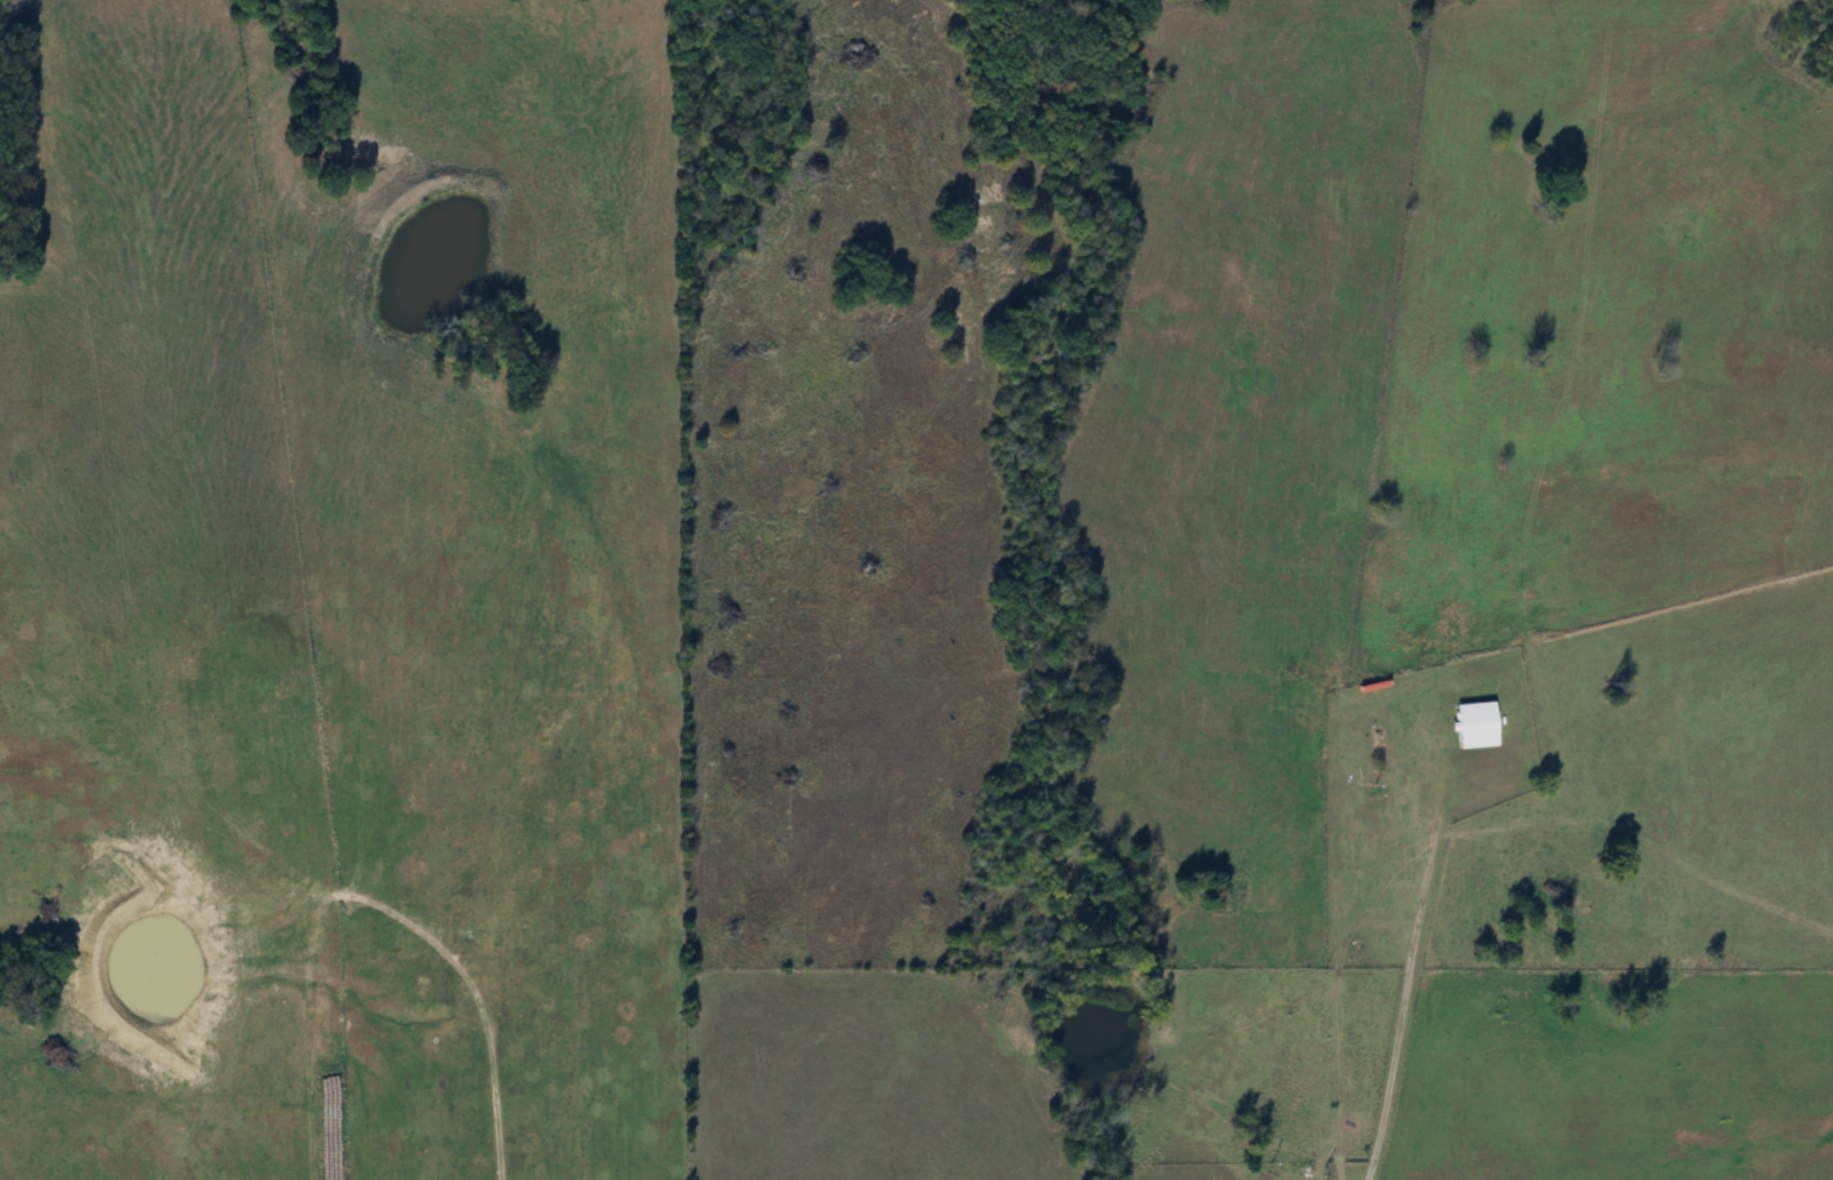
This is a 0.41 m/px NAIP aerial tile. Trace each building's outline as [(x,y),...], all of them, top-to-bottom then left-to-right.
[(1495,747),(1493,708),(1454,710),(1457,750),(1495,747)]
